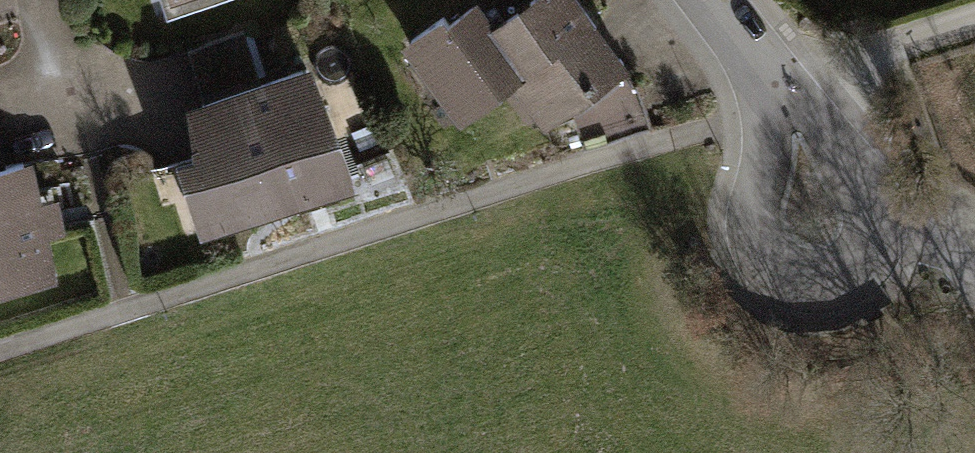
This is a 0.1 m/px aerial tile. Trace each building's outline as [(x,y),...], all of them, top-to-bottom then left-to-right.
[(163,13),(212,0),(160,0),(163,13)] [(492,28),(530,82),(557,120),(639,62),(594,0),(531,0),(492,28)] [(475,3),(406,50),(461,130),(530,82),(492,28),(475,3)] [(352,192),(314,77),(266,93),(211,111),(187,119),(201,162),(162,175),(186,247),(352,192)] [(0,153),(0,282),(73,267),(49,143),(4,152),(0,153)]
